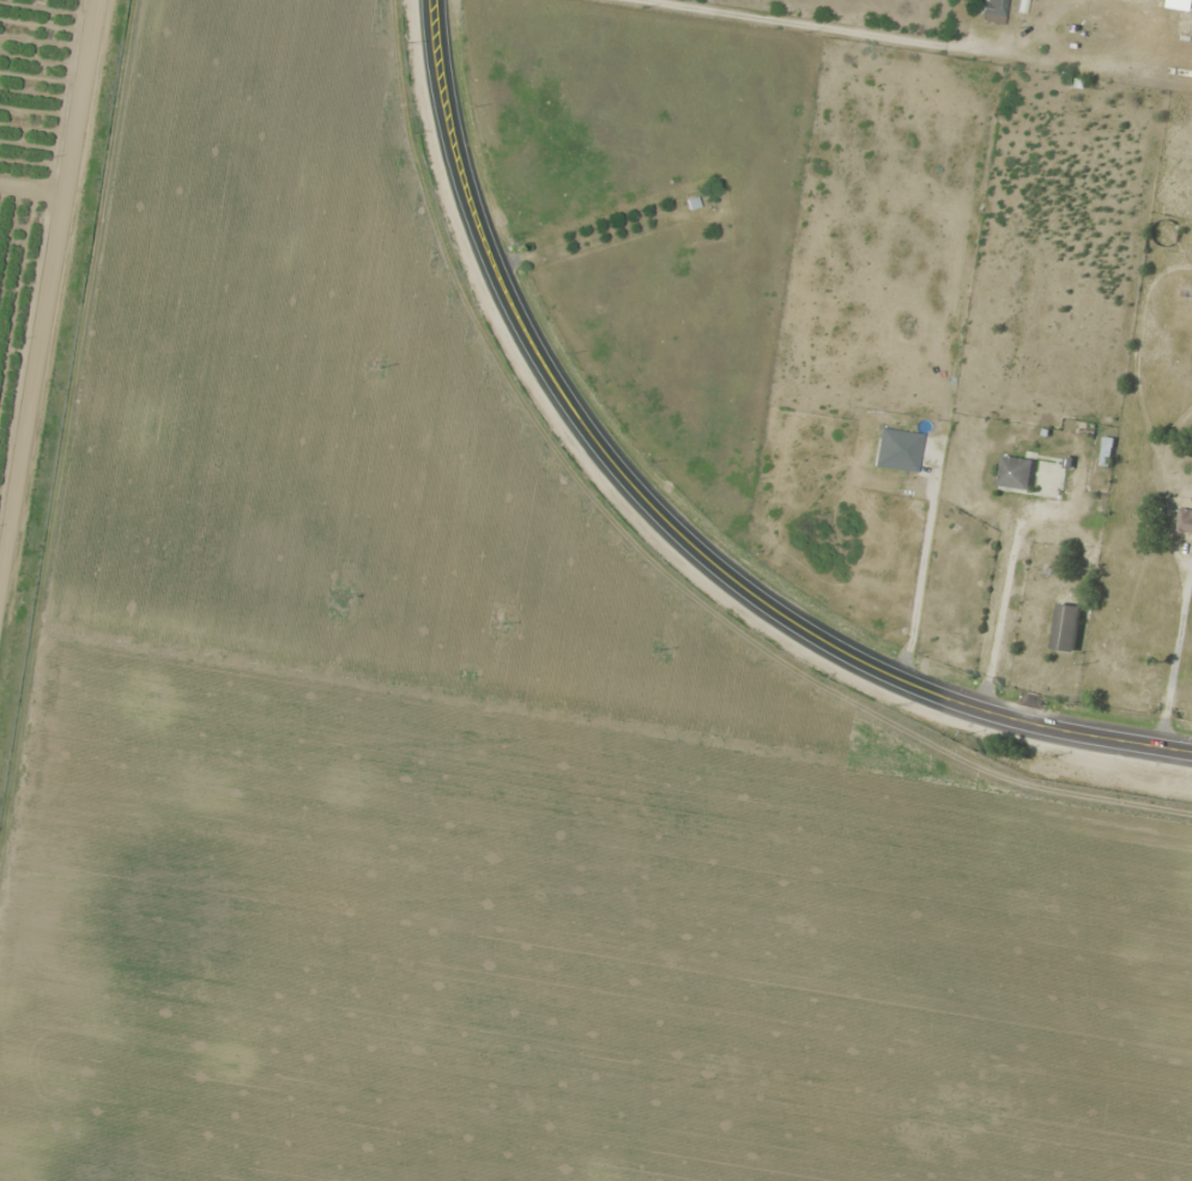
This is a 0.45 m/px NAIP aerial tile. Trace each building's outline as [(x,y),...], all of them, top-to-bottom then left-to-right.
[(986,3),(980,2),(979,16),(1004,17),(1005,0),(986,0),(986,3)] [(1028,490),(1033,460),(1002,455),(997,485),(1028,490)] [(1178,480),(1177,490),(1191,491),(1191,481),(1178,480)] [(1049,647),(1072,652),(1080,607),(1058,603),(1049,647)]
